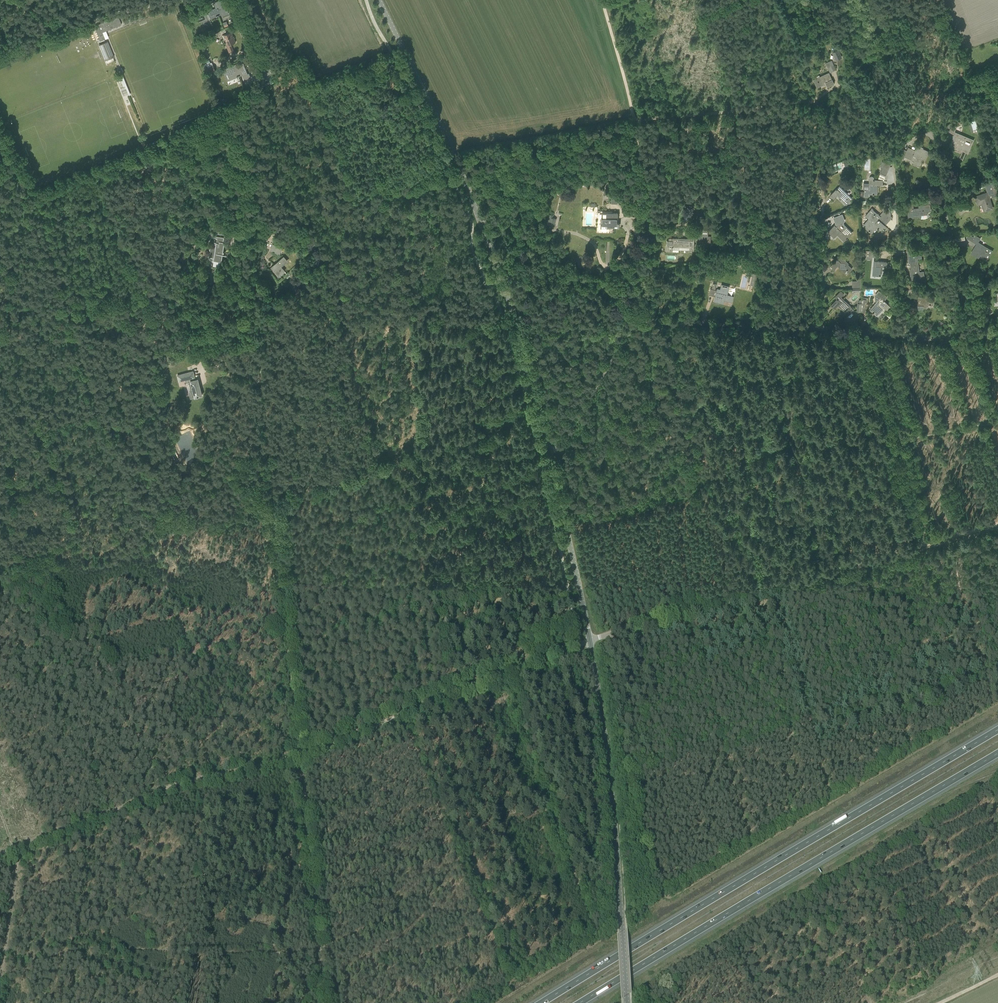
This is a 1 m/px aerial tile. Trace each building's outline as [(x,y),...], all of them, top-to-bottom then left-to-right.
[(216,8),(208,11),(211,18),(216,16),(219,15),(219,14),(222,13),(223,16),(229,13),(227,10),(226,11),(222,0),(221,0),(217,2),(214,3),(216,8)] [(107,19),(101,22),(101,23),(95,25),(96,26),(94,27),(100,41),(104,39),(101,33),(121,24),(118,16),(107,20),(107,19)] [(222,35),(224,40),(225,39),(228,46),(236,42),(231,32),(222,35)] [(99,45),(105,61),(114,57),(107,41),(99,45)] [(841,57),(839,53),(838,50),(832,52),(836,60),(841,57)] [(229,72),(231,79),(237,77),(240,76),(239,75),(242,74),(244,79),(250,77),(249,73),(248,74),(243,63),(236,66),(237,68),(229,72)] [(207,68),(210,73),(216,71),(213,65),(207,68)] [(268,70),(262,73),(264,76),(266,82),(276,77),(272,69),(268,70)] [(813,80),(815,83),(817,87),(823,84),(823,85),(826,84),(827,86),(834,83),(829,73),(813,80)] [(215,102),(218,106),(228,101),(226,98),(221,101),(220,99),(215,102)] [(959,121),(946,125),(948,130),(953,134),(956,127),(961,125),(959,121)] [(955,132),(949,146),(957,149),(956,151),(960,153),(962,150),(968,153),(974,140),(955,132)] [(907,151),(904,156),(913,160),(914,161),(919,163),(921,158),(925,160),(929,152),(917,146),(915,151),(913,150),(908,148),(907,151)] [(870,176),(869,178),(868,189),(864,189),(864,196),(865,198),(867,198),(869,196),(869,194),(876,194),(876,184),(882,185),(882,180),(874,180),(874,178),(872,176),(870,176)] [(989,196),(997,193),(995,186),(993,182),(985,184),(987,192),(980,195),(975,196),(978,205),(982,203),(984,209),(989,207),(992,206),(990,201),(989,196)] [(843,201),(846,205),(849,202),(849,201),(851,198),(839,186),(837,189),(836,189),(830,195),(833,198),(837,194),(844,201),(843,201)] [(906,204),(908,218),(921,217),(920,215),(927,214),(927,211),(930,211),(929,204),(918,206),(919,208),(913,209),(912,203),(906,204)] [(869,219),(863,226),(871,233),(878,225),(878,226),(880,228),(882,229),(891,219),(885,213),(883,213),(878,218),(869,211),(867,213),(865,216),(867,217),(869,219)] [(609,232),(613,232),(613,227),(618,227),(618,223),(616,223),(616,219),(617,219),(617,213),(602,213),(602,217),(601,217),(601,227),(610,227),(609,232)] [(548,225),(554,226),(556,219),(552,218),(553,215),(550,215),(548,225)] [(834,225),(828,232),(834,237),(838,233),(844,240),(845,240),(848,237),(849,235),(852,233),(846,227),(844,229),(840,226),(837,228),(834,225)] [(203,231),(202,231),(203,233),(204,233),(203,235),(205,236),(204,238),(204,242),(208,242),(209,239),(209,237),(217,238),(216,242),(214,242),(213,246),(216,247),(215,248),(211,247),(209,257),(214,258),(213,261),(221,262),(223,255),(223,254),(225,242),(224,242),(226,235),(227,227),(219,226),(218,234),(224,235),(224,237),(218,236),(217,236),(216,236),(215,236),(215,235),(214,235),(214,234),(213,234),(213,233),(212,233),(212,232),(211,232),(211,231),(210,231),(211,229),(206,228),(205,230),(204,230),(203,231)] [(710,243),(711,236),(708,236),(708,235),(699,235),(699,239),(701,239),(704,239),(704,243),(708,243),(710,243)] [(977,244),(971,253),(979,258),(981,254),(986,257),(988,253),(985,251),(987,248),(978,242),(980,238),(976,236),(973,241),(977,244)] [(694,251),(694,239),(672,238),(669,238),(669,241),(667,241),(666,251),(672,251),(672,248),(673,248),(673,247),(678,247),(689,248),(689,250),(694,251)] [(270,250),(279,254),(282,248),(273,245),(270,250)] [(917,258),(921,258),(920,250),(907,251),(909,263),(910,262),(911,270),(910,270),(911,279),(924,278),(923,271),(919,272),(918,269),(917,261),(917,258)] [(271,267),(278,276),(279,276),(284,271),(281,267),(288,261),(284,257),(271,267)] [(846,271),(848,273),(852,269),(847,264),(848,263),(844,259),(843,260),(840,257),(837,259),(831,266),(834,269),(838,265),(845,272),(846,271)] [(878,276),(880,276),(880,275),(881,266),(886,266),(887,262),(882,261),(882,262),(873,261),(872,275),(878,276)] [(746,272),(746,275),(752,276),(750,285),(753,286),(756,274),(746,272)] [(717,289),(714,301),(723,303),(724,299),(729,300),(729,301),(730,296),(726,295),(728,286),(721,284),(720,290),(717,289)] [(875,304),(870,309),(873,312),(872,313),(873,314),(873,313),(875,314),(883,306),(887,310),(890,306),(883,301),(887,297),(883,293),(882,294),(878,290),(874,295),(875,301),(876,302),(875,304)] [(845,311),(844,312),(847,315),(853,309),(841,297),(843,294),(841,291),(835,297),(837,299),(831,305),(834,308),(838,304),(845,311)] [(914,306),(922,306),(922,308),(926,308),(926,304),(933,304),(933,296),(925,296),(925,297),(914,297),(914,306)] [(177,375),(179,381),(186,380),(186,382),(189,382),(191,392),(189,393),(190,398),(193,398),(197,397),(198,396),(202,395),(198,379),(195,380),(193,371),(177,375)]
